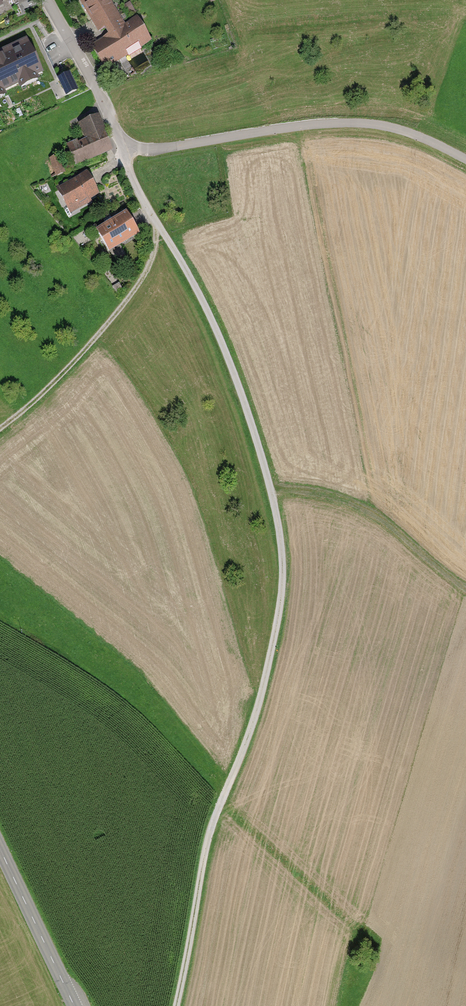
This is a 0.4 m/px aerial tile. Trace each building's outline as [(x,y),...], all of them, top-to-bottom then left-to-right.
[(15,3),(13,0),(0,0),(0,11),(15,3)] [(109,0),(82,0),(100,30),(105,27),(120,18),(109,0)] [(126,27),(120,18),(105,27),(111,36),(126,27)] [(111,36),(93,47),(105,67),(127,54),(128,57),(142,49),(140,46),(150,41),(137,20),(126,27),(111,36)] [(0,54),(0,100),(6,97),(4,92),(19,85),(21,89),(39,81),(37,76),(43,74),(27,42),(0,54)] [(70,74),(59,79),(67,95),(78,90),(70,74)] [(66,146),(74,166),(109,151),(95,116),(74,125),(80,140),(66,146)] [(55,189),(69,213),(98,197),(84,172),(55,189)] [(127,215),(98,232),(109,250),(137,234),(127,215)]
